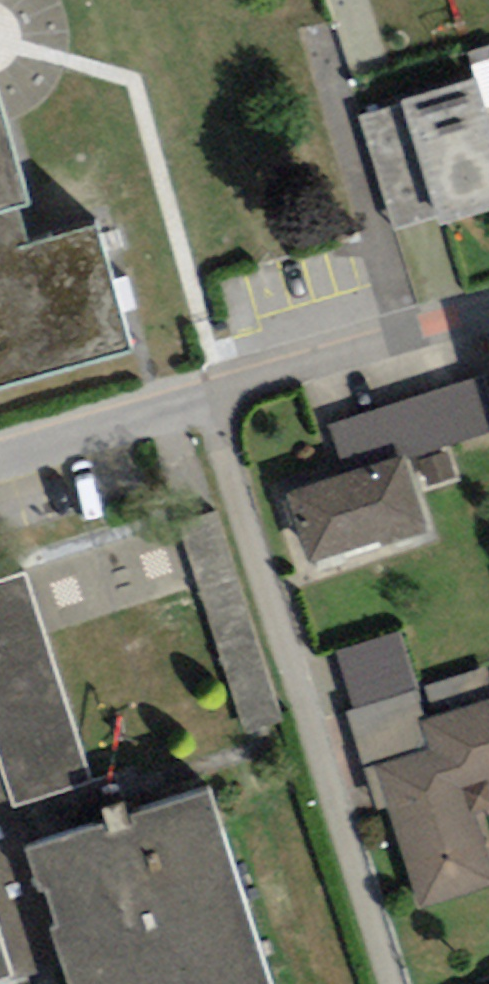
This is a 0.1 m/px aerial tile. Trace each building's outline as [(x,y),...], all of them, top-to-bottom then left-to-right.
[(430,217),(488,201),(488,166),(466,80),(398,99),(430,217)] [(14,194),(0,145),(0,197),(14,194)] [(121,348),(86,223),(13,243),(0,197),(0,382),(121,348)] [(311,564),(430,527),(407,452),(488,427),(488,397),(483,377),(332,424),(347,470),(288,489),(311,564)] [(281,718),(216,510),(181,520),(246,729),(281,718)] [(16,797),(87,775),(24,569),(0,577),(0,746),(16,797)] [(443,747),(434,721),(402,630),(340,652),(359,707),(349,710),(372,772),(443,747)] [(429,684),(434,709),(488,698),(488,694),(485,672),(429,684)] [(372,772),(420,910),(488,886),(488,838),(480,812),(488,809),(488,702),(434,721),(443,747),(372,772)] [(12,971),(69,953),(33,840),(126,810),(112,767),(87,775),(16,797),(0,746),(0,933),(12,971)] [(33,840),(69,953),(78,983),(271,983),(208,785),(126,810),(33,840)] [(12,971),(0,933),(0,975),(12,971)]
